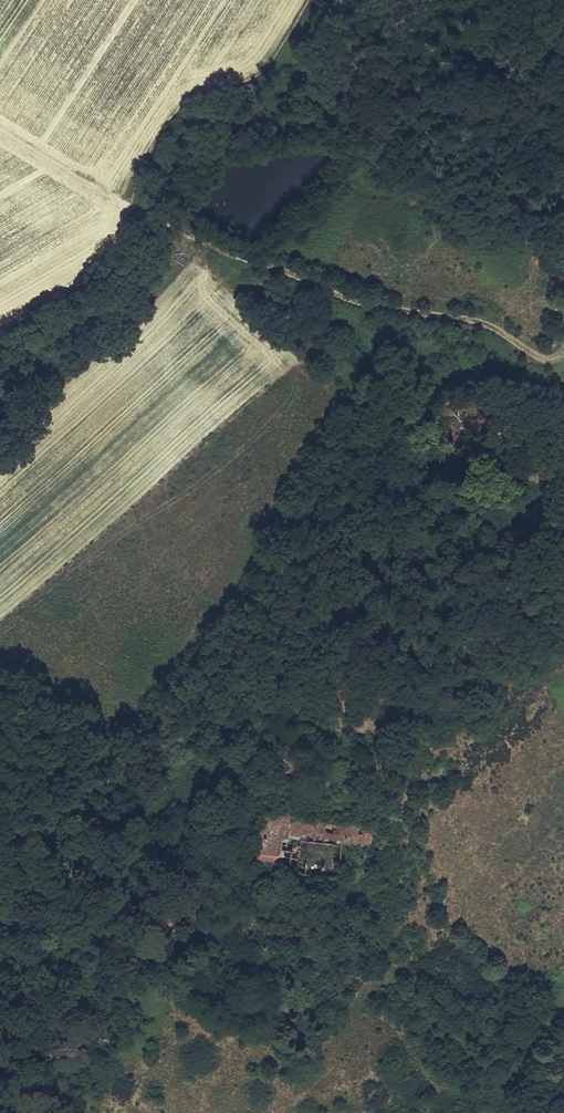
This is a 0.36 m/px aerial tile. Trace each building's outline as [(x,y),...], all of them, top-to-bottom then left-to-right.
[(263,812),(256,868),(339,878),(342,847),(370,850),(372,834),(369,833),(371,826),(263,812)]
